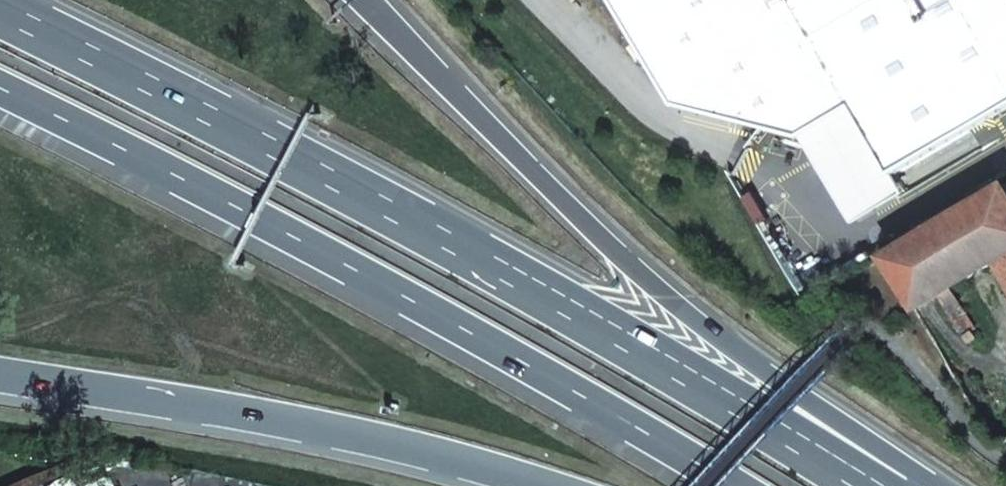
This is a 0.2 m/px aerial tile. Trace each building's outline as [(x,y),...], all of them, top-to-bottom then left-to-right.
[(686,106),(806,139),(857,109),(897,176),(1005,111),(1005,0),(622,0),(686,106)] [(846,206),(897,176),(857,109),(806,139),(846,206)] [(920,308),(1000,260),(1005,256),(1005,185),(890,254),(920,308)]
